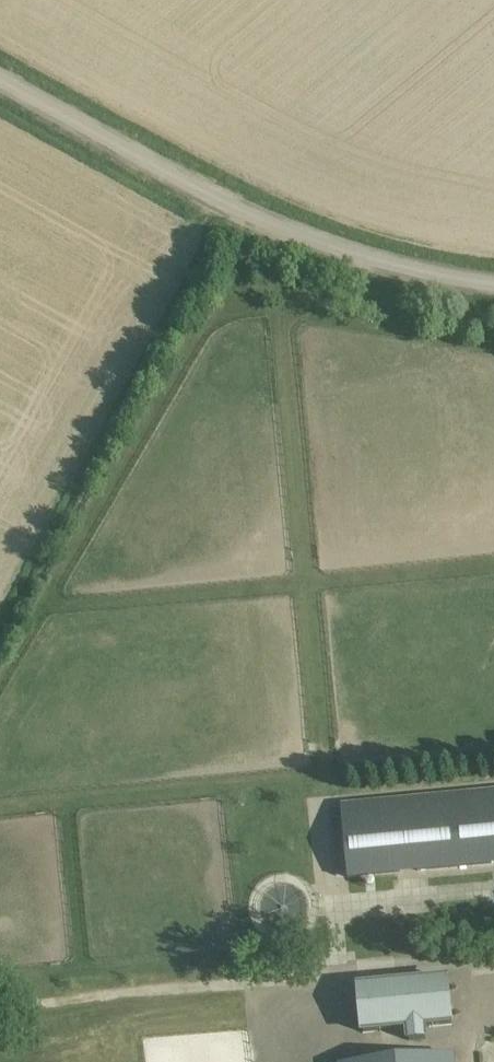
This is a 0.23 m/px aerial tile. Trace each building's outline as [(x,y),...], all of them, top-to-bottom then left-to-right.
[(342,807),(348,877),(493,864),(493,793),(342,807)] [(360,977),(388,974),(387,957),(358,959),(360,977)] [(452,1025),(447,980),(359,988),(363,1033),(407,1029),(408,1041),(426,1040),(425,1028),(452,1025)]
